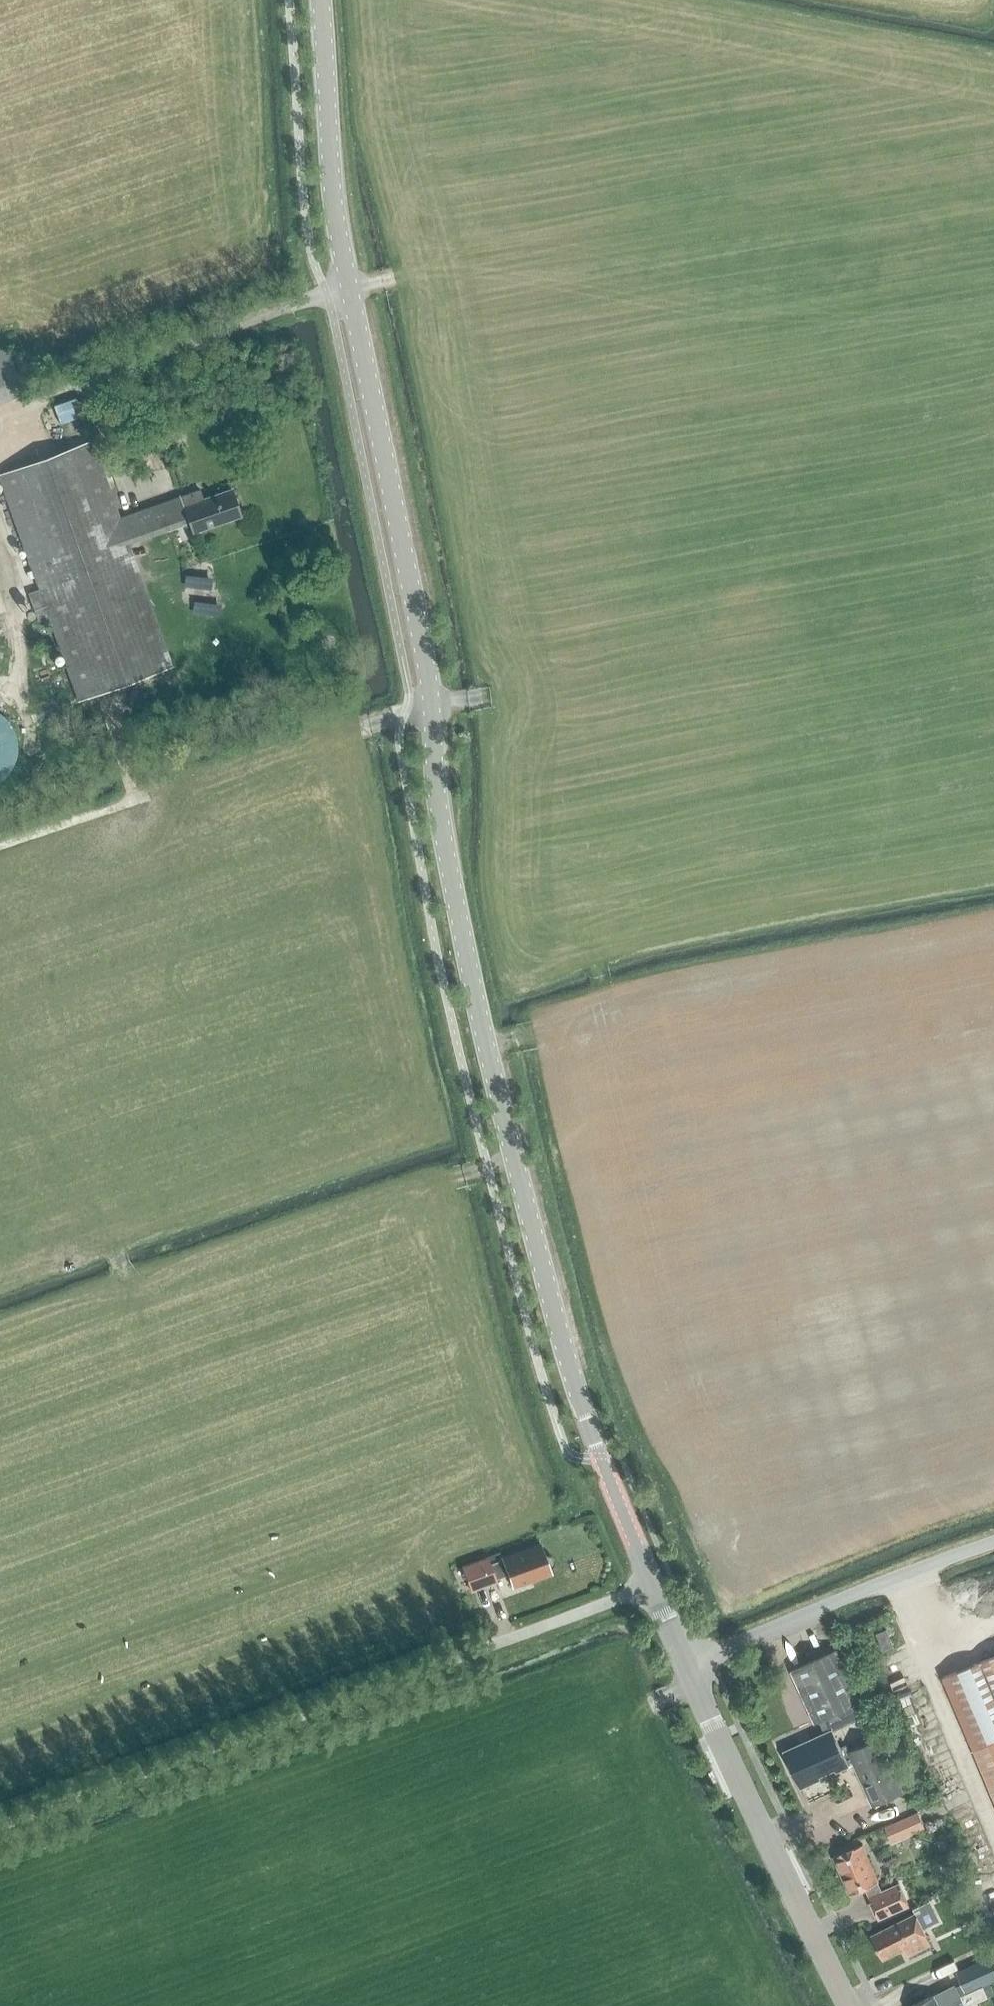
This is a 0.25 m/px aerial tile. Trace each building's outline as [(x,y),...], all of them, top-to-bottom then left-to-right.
[(242,516),(233,490),(203,501),(199,490),(120,518),(93,441),(0,474),(0,481),(38,589),(28,592),(38,620),(49,616),(79,699),(172,666),(129,545),(190,523),(194,534),(242,516)] [(16,746),(15,734),(10,723),(2,714),(0,713),(0,779),(2,778),(10,769),(15,758),(16,746)] [(553,1560),(551,1556),(548,1555),(545,1556),(541,1545),(490,1562),(488,1556),(462,1565),(470,1589),(496,1580),(495,1578),(507,1574),(511,1587),(535,1579),(534,1575),(549,1570),(548,1567),(550,1566),(551,1565),(552,1564),(553,1560)] [(893,1645),(886,1626),(875,1630),(883,1649),(893,1645)] [(861,1701),(837,1647),(789,1669),(814,1723),(861,1701)] [(942,1677),(993,1802),(993,1655),(942,1677)] [(902,1791),(878,1738),(848,1751),(873,1805),(902,1791)] [(923,1828),(916,1812),(884,1826),(891,1841),(923,1828)] [(882,1891),(861,1843),(834,1855),(850,1891),(863,1885),(878,1920),(909,1906),(899,1883),(882,1891)] [(907,1957),(931,1944),(915,1912),(870,1935),(882,1960),(903,1949),(907,1957)] [(993,1979),(993,1953),(954,1971),(961,1985),(964,1993),(993,1979)] [(965,2005),(967,2005),(987,1997),(982,1986),(965,1994),(964,1993),(961,1985),(934,1998),(932,1995),(910,2005),(950,2005),(962,2000),(965,2005)]
